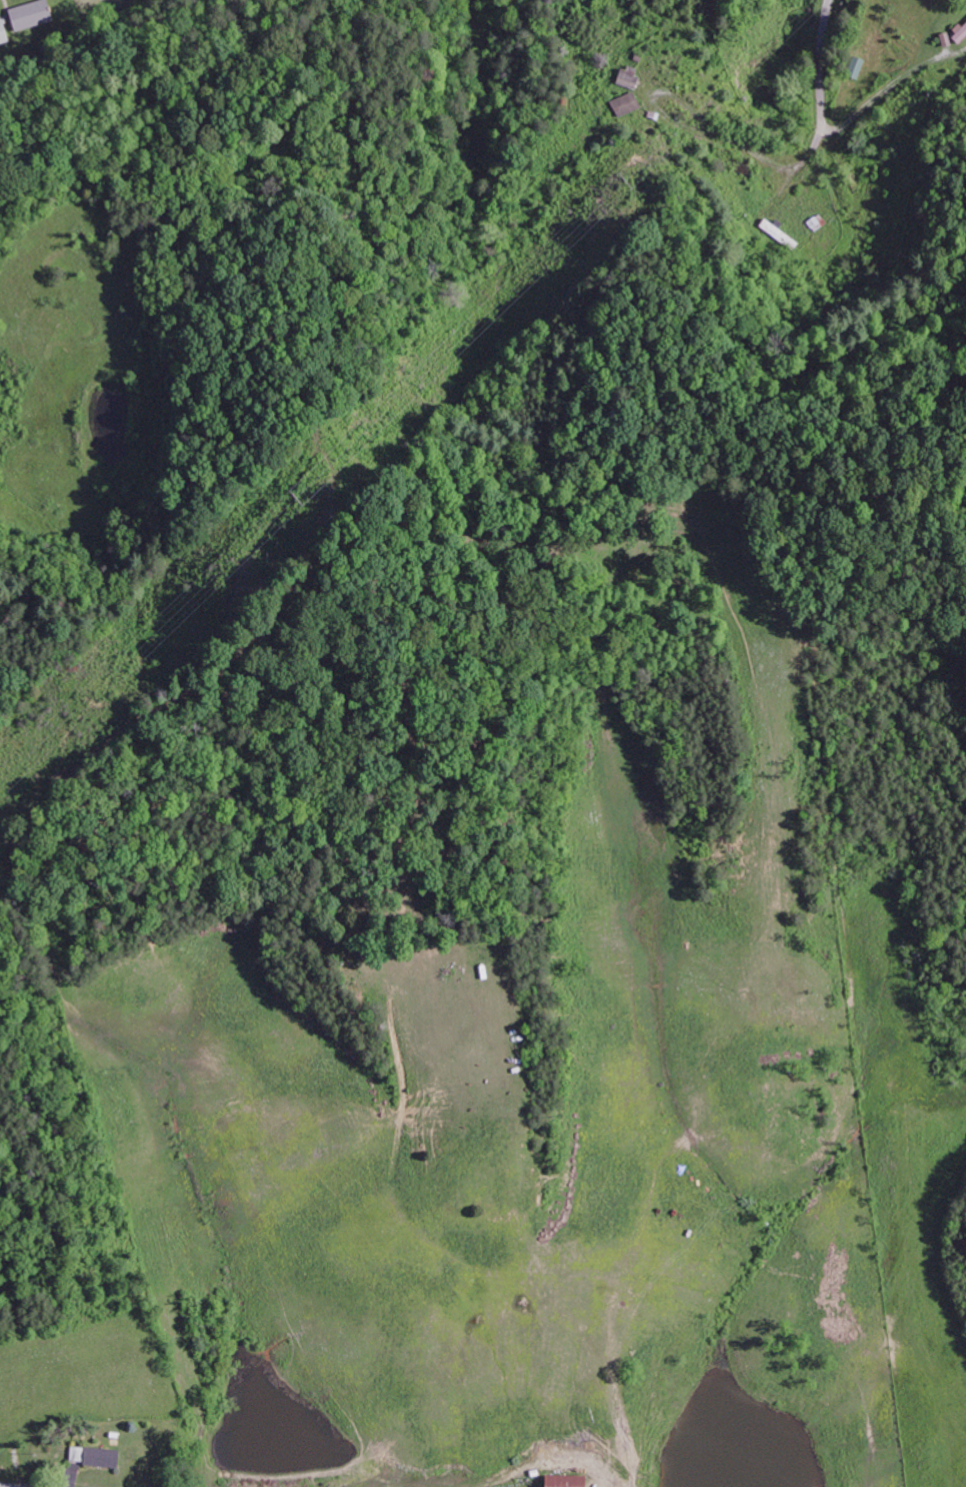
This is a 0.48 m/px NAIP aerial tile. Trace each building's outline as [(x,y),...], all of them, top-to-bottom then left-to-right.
[(6,7),(10,30),(47,24),(43,0),(6,7)] [(956,44),(965,34),(965,19),(948,35),(956,44)] [(855,79),(864,60),(852,55),(844,74),(855,79)] [(637,71),(620,65),(614,83),(631,88),(637,71)] [(609,100),(614,116),(638,109),(633,92),(609,100)] [(71,1463),(124,1467),(125,1449),(72,1446),(71,1463)]
